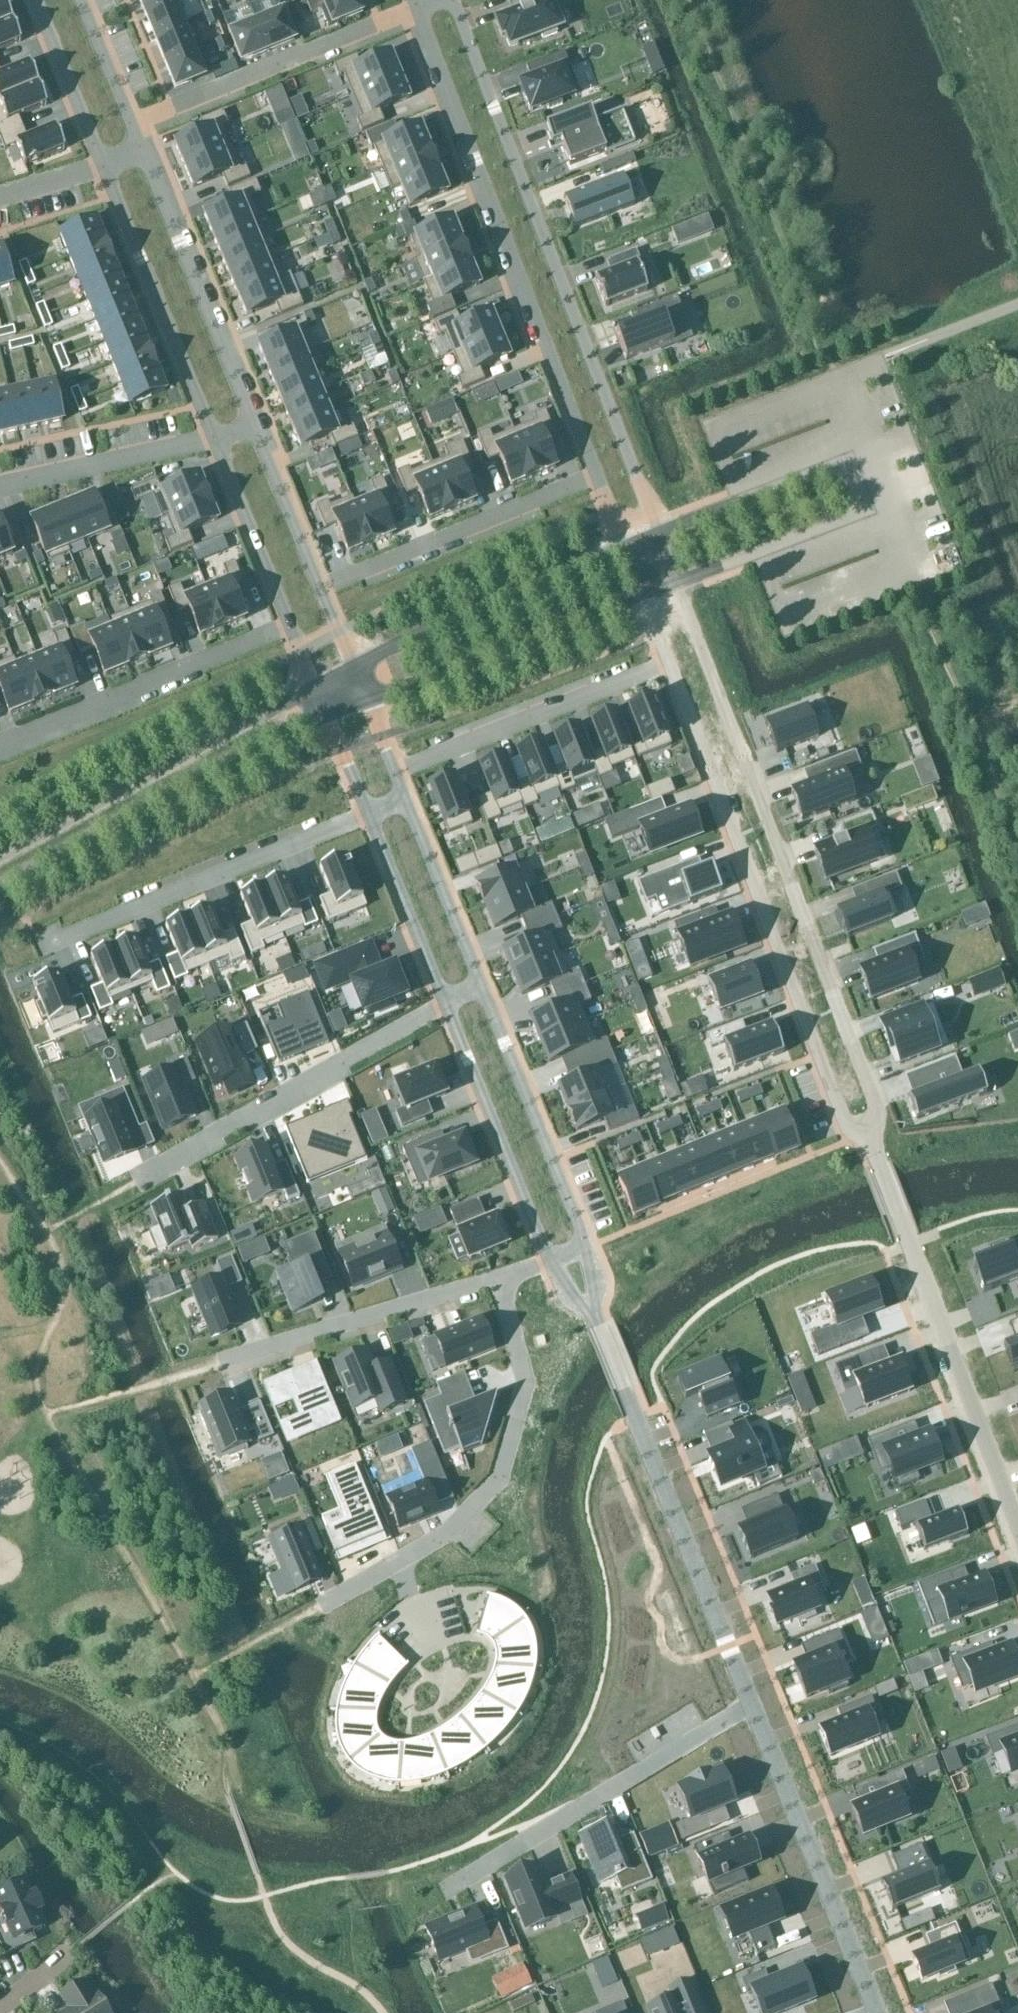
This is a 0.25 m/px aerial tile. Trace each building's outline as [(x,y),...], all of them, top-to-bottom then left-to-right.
[(10,20),(2,0),(0,0),(0,24),(10,20)] [(171,0),(139,0),(144,11),(171,0)] [(144,11),(155,38),(184,26),(188,24),(178,0),(171,0),(144,11)] [(250,7),(255,19),(269,52),(296,41),(282,8),(279,0),(267,0),(250,7)] [(307,4),(311,14),(321,10),(328,28),(361,14),(355,0),(316,0),(307,4)] [(524,9),(519,11),(519,12),(496,21),(502,37),(505,36),(510,48),(541,36),(543,40),(558,34),(556,31),(562,29),(552,2),(557,0),(556,0),(521,0),(524,9)] [(250,7),(223,18),(228,30),(242,63),(269,52),(255,19),(250,7)] [(295,23),(304,19),(299,8),(290,12),(295,23)] [(210,27),(219,24),(214,12),(205,16),(210,27)] [(19,41),(10,20),(0,24),(0,49),(19,41)] [(184,26),(155,38),(164,62),(193,50),(184,26)] [(220,53),(229,50),(225,38),(216,42),(220,53)] [(193,50),(164,62),(176,90),(214,74),(202,46),(193,50)] [(531,80),(520,84),(531,112),(548,106),(550,109),(562,105),(560,101),(580,94),(564,53),(526,68),(531,80)] [(353,97),(400,77),(391,56),(362,68),(357,57),(334,66),(339,78),(344,76),(353,97)] [(36,84),(28,63),(0,74),(0,99),(36,84)] [(653,66),(649,68),(652,76),(657,75),(664,72),(661,63),(653,66)] [(400,77),(353,97),(362,119),(357,121),(361,133),(384,123),(380,112),(409,99),(400,77)] [(21,128),(16,117),(45,105),(36,84),(0,99),(0,112),(3,120),(0,122),(0,136),(21,128)] [(291,108),(273,114),(278,126),(295,119),(291,108)] [(561,143),(570,167),(606,153),(605,149),(625,134),(618,116),(627,112),(626,111),(595,123),(590,112),(546,129),(552,146),(561,143)] [(175,145),(184,167),(232,148),(223,127),(228,124),(223,112),(200,122),(205,133),(175,145)] [(22,166),(63,149),(54,127),(25,139),(21,128),(0,136),(0,143),(3,150),(14,145),(22,166)] [(374,147),(383,169),(430,149),(421,128),(374,147)] [(368,134),(371,141),(382,137),(379,129),(368,134)] [(240,169),(232,148),(184,167),(193,189),(223,177),(227,188),(250,178),(246,167),(240,169)] [(391,190),(400,186),(439,171),(430,149),(383,169),(391,190)] [(633,155),(601,167),(604,174),(635,162),(633,155)] [(448,192),(439,171),(400,186),(409,208),(448,192)] [(576,227),(575,228),(575,229),(634,206),(634,205),(627,208),(616,180),(623,177),(623,176),(564,199),(564,200),(566,199),(576,227)] [(250,221),(259,217),(251,198),(253,197),(261,194),(256,181),(229,192),(234,204),(204,216),(213,236),(250,221)] [(332,190),(324,193),(329,205),(336,202),(332,190)] [(322,207),(329,205),(324,193),(317,196),(322,207)] [(406,212),(399,215),(404,226),(411,223),(406,212)] [(69,258),(105,243),(96,221),(60,236),(69,258)] [(213,236),(221,256),(258,241),(250,221),(213,236)] [(332,221),(324,224),(329,235),(336,232),(332,221)] [(419,260),(462,243),(453,221),(410,239),(419,260)] [(690,224),(672,230),(678,245),(696,238),(690,224)] [(401,227),(394,230),(399,241),(406,238),(401,227)] [(336,232),(329,235),(333,246),(341,243),(336,232)] [(266,261),(258,241),(221,256),(229,276),(266,261)] [(78,279),(114,264),(105,243),(69,258),(78,279)] [(471,264),(462,243),(419,260),(415,262),(424,283),(471,264)] [(0,249),(0,289),(13,286),(2,248),(0,249)] [(606,308),(648,292),(637,265),(641,264),(636,251),(610,261),(614,272),(595,280),(606,308)] [(237,296),(279,279),(284,277),(276,257),(266,261),(229,276),(237,296)] [(19,265),(24,276),(31,273),(27,262),(19,265)] [(87,300),(122,285),(114,264),(78,279),(87,300)] [(480,286),(471,264),(424,283),(433,305),(480,286)] [(36,284),(31,273),(24,276),(28,287),(36,284)] [(287,299),(279,279),(237,296),(246,317),(276,305),(281,316),(303,306),(298,295),(287,299)] [(371,280),(364,283),(368,294),(376,292),(371,280)] [(122,285),(87,300),(95,321),(131,306),(122,285)] [(639,311),(644,324),(616,335),(626,360),(691,335),(677,297),(639,311)] [(41,318),(48,315),(44,304),(36,307),(41,318)] [(131,306),(95,321),(104,342),(140,327),(131,306)] [(311,312),(304,315),(308,326),(316,323),(311,312)] [(445,334),(453,355),(501,336),(492,314),(462,326),(458,314),(435,324),(440,336),(445,334)] [(53,326),(48,315),(41,318),(45,330),(53,326)] [(112,363),(148,349),(140,327),(104,342),(112,363)] [(2,331),(4,339),(15,335),(12,328),(2,331)] [(267,368),(305,353),(314,349),(305,328),(259,347),(267,368)] [(373,348),(381,345),(376,334),(369,337),(373,348)] [(510,357),(501,336),(453,355),(462,376),(457,379),(461,390),(485,381),(480,370),(510,357)] [(21,342),(23,350),(33,347),(32,339),(21,342)] [(12,352),(23,350),(21,342),(10,344),(12,352)] [(385,356),(381,345),(373,348),(377,359),(385,356)] [(58,361),(65,358),(61,346),(54,349),(58,361)] [(148,349),(112,363),(121,384),(157,370),(148,349)] [(267,368),(275,388),(313,373),(305,353),(267,368)] [(70,369),(65,358),(58,361),(63,372),(70,369)] [(157,370),(121,384),(130,406),(166,392),(157,370)] [(321,393),(313,373),(275,388),(284,408),(321,393)] [(393,388),(401,385),(396,374),(389,377),(393,388)] [(507,377),(496,382),(500,394),(512,389),(507,377)] [(54,384),(31,389),(40,427),(63,422),(54,384)] [(17,432),(40,427),(31,389),(9,394),(17,432)] [(71,392),(75,403),(83,400),(78,389),(71,392)] [(284,408),(292,428),(330,412),(321,393),(284,408)] [(17,432),(9,394),(0,396),(0,436),(17,432)] [(87,411),(83,400),(75,403),(80,414),(87,411)] [(453,400),(434,407),(440,422),(459,414),(453,400)] [(338,433),(330,412),(292,428),(301,449),(330,436),(335,448),(358,438),(353,426),(338,433)] [(536,422),(514,431),(534,478),(556,469),(544,439),(555,435),(545,412),(534,416),(536,422)] [(512,487),(534,478),(514,431),(493,440),(489,431),(477,435),(488,462),(500,457),(512,487)] [(448,459),(433,465),(452,512),(474,503),(462,473),(474,468),(462,442),(444,449),(448,459)] [(331,450),(320,455),(326,468),(336,463),(331,450)] [(430,521),(452,512),(433,465),(411,473),(409,468),(398,473),(407,496),(418,491),(430,521)] [(153,496),(162,518),(209,499),(200,477),(162,492),(157,481),(131,492),(135,503),(153,496)] [(355,507),(371,545),(393,536),(381,507),(392,502),(383,479),(371,484),(377,498),(355,507)] [(73,504),(88,541),(108,533),(110,537),(121,532),(108,502),(98,506),(93,495),(73,504)] [(371,545),(355,507),(351,498),(330,507),(328,502),(316,507),(326,530),(337,525),(349,554),(371,545)] [(218,521),(209,499),(162,518),(162,519),(166,517),(175,538),(165,542),(170,553),(193,544),(188,533),(218,521)] [(88,541),(73,504),(52,512),(69,554),(71,553),(69,549),(88,541)] [(69,554),(52,512),(32,520),(49,562),(69,554)] [(12,554),(0,524),(0,559),(12,554)] [(121,532),(110,537),(113,544),(124,539),(121,532)] [(222,536),(208,542),(214,556),(228,550),(222,536)] [(25,553),(14,558),(17,565),(28,561),(25,553)] [(45,564),(40,553),(33,556),(37,567),(45,564)] [(167,561),(154,566),(158,576),(171,571),(167,561)] [(227,577),(206,586),(223,629),(245,620),(233,590),(244,585),(235,562),(223,567),(227,577)] [(99,571),(88,575),(92,583),(103,578),(99,571)] [(116,579),(105,584),(108,591),(119,587),(116,579)] [(223,629),(206,586),(205,586),(207,591),(186,599),(180,585),(168,589),(177,613),(189,608),(201,638),(223,629)] [(151,603),(130,612),(149,659),(170,650),(162,629),(173,624),(160,593),(149,597),(151,603)] [(130,612),(108,621),(127,668),(149,659),(130,612)] [(83,624),(69,630),(78,654),(94,647),(106,677),(127,668),(108,621),(107,619),(85,628),(83,624)] [(58,646),(36,655),(54,698),(75,689),(63,660),(75,655),(65,632),(54,636),(58,646)] [(13,657),(12,657),(32,707),(54,698),(36,655),(35,655),(37,660),(17,668),(13,657)] [(10,715),(32,707),(12,657),(0,662),(0,690),(10,715)] [(653,699),(629,708),(643,743),(633,747),(638,759),(672,746),(660,717),(665,715),(660,704),(656,705),(653,699)] [(808,707),(765,724),(777,754),(820,738),(808,707)] [(603,751),(590,756),(599,780),(612,774),(611,770),(634,761),(616,714),(592,723),(603,751)] [(566,766),(553,771),(562,794),(575,789),(574,785),(597,775),(599,780),(590,756),(579,728),(555,738),(566,766)] [(528,780),(515,786),(525,809),(538,803),(536,799),(560,790),(561,795),(562,794),(553,771),(542,743),(517,753),(528,780)] [(803,822),(854,802),(843,773),(859,766),(854,753),(810,770),(815,783),(791,792),(803,822)] [(491,795),(478,800),(487,824),(501,818),(499,814),(522,805),(524,809),(525,809),(515,786),(504,758),(480,767),(491,795)] [(927,773),(917,777),(922,789),(932,786),(939,783),(934,771),(927,773)] [(432,794),(428,795),(432,807),(437,805),(448,834),(472,824),(454,778),(430,787),(432,794)] [(670,781),(646,790),(652,804),(675,794),(670,781)] [(931,787),(918,792),(924,806),(937,801),(931,787)] [(640,828),(651,855),(700,837),(689,809),(640,828)] [(581,813),(572,817),(578,831),(587,827),(581,813)] [(636,831),(629,813),(610,820),(616,838),(636,831)] [(840,827),(845,840),(814,852),(826,882),(877,862),(866,833),(877,829),(872,814),(840,827)] [(551,827),(535,833),(540,846),(557,840),(551,827)] [(496,847),(473,856),(478,870),(502,861),(496,847)] [(585,854),(577,857),(581,868),(590,865),(585,854)] [(331,895),(319,900),(329,923),(366,908),(346,857),(320,868),(331,895)] [(697,873),(692,862),(638,883),(645,904),(664,897),(670,913),(721,893),(712,868),(697,873)] [(590,865),(581,868),(585,879),(594,876),(590,865)] [(523,866),(477,885),(485,907),(528,890),(532,888),(523,866)] [(881,879),(887,894),(902,889),(896,874),(881,879)] [(285,878),(263,887),(283,936),(304,927),(305,929),(318,924),(308,901),(297,906),(285,878)] [(614,883),(602,888),(608,905),(621,900),(614,883)] [(252,924),(240,929),(251,956),(265,951),(262,944),(283,936),(263,887),(241,896),(252,924)] [(528,890),(485,907),(494,929),(520,919),(525,930),(556,918),(551,905),(536,911),(528,891),(532,889),(532,888),(528,890)] [(882,894),(837,911),(847,937),(892,920),(882,894)] [(210,908),(188,917),(208,966),(229,957),(232,964),(245,959),(234,932),(222,936),(210,908)] [(972,909),(960,913),(966,927),(977,923),(972,909)] [(731,918),(709,926),(704,913),(674,925),(690,968),(742,948),(731,918)] [(177,955),(165,959),(175,982),(188,977),(187,974),(208,966),(188,917),(166,926),(177,955)] [(529,942),(504,953),(513,975),(559,956),(551,935),(562,930),(556,918),(525,930),(529,942)] [(612,921),(603,925),(608,936),(616,932),(612,921)] [(616,932),(608,936),(612,947),(621,944),(616,932)] [(871,1001),(918,983),(910,961),(923,955),(915,935),(880,948),(885,961),(860,971),(871,1001)] [(136,939),(113,948),(131,992),(152,984),(157,995),(170,990),(159,962),(147,967),(136,939)] [(393,1006),(391,1001),(405,995),(394,967),(380,972),(370,946),(318,968),(327,990),(351,980),(364,1011),(368,1010),(370,1015),(393,1006)] [(102,985),(91,990),(100,1013),(113,1007),(110,1001),(131,992),(113,948),(91,957),(102,985)] [(559,956),(513,975),(522,997),(550,985),(555,996),(584,985),(578,968),(566,973),(559,956)] [(304,967),(294,971),(299,982),(308,978),(304,967)] [(750,968),(709,984),(720,1012),(761,996),(750,968)] [(999,971),(969,982),(974,997),(1005,986),(999,971)] [(59,974),(33,984),(41,1003),(36,1005),(42,1021),(47,1019),(53,1035),(91,1019),(82,997),(70,1001),(59,974)] [(560,1008),(531,1020),(540,1042),(587,1023),(580,1006),(591,1001),(584,985),(555,996),(560,1008)] [(216,987),(201,993),(206,1004),(221,998),(216,987)] [(639,989),(630,992),(634,1003),(643,1000),(639,989)] [(329,1044),(308,994),(276,1007),(282,1021),(264,1029),(279,1065),(329,1044)] [(178,998),(166,1003),(172,1018),(184,1013),(178,998)] [(643,1000),(634,1003),(639,1014),(647,1011),(643,1000)] [(922,1009),(881,1025),(891,1051),(894,1050),(900,1065),(937,1051),(929,1029),(939,1026),(932,1007),(922,1011),(922,1009)] [(172,1021),(158,1026),(163,1040),(177,1034),(172,1021)] [(587,1023),(540,1042),(549,1064),(573,1054),(578,1066),(612,1053),(606,1039),(595,1044),(587,1023)] [(783,1054),(772,1024),(746,1034),(742,1023),(707,1036),(712,1049),(723,1045),(734,1073),(783,1054)] [(232,1029),(197,1043),(215,1087),(226,1083),(231,1094),(253,1085),(247,1069),(249,1068),(244,1057),(258,1052),(247,1025),(233,1031),(232,1029)] [(1008,1037),(1014,1053),(1017,1052),(1017,1033),(1008,1037)] [(583,1078),(559,1088),(568,1110),(614,1091),(606,1070),(617,1066),(612,1053),(578,1066),(583,1078)] [(666,1057),(657,1061),(661,1072),(670,1069),(666,1057)] [(118,1060),(108,1065),(115,1083),(126,1078),(118,1060)] [(175,1069),(143,1082),(163,1131),(196,1117),(184,1087),(196,1082),(186,1060),(173,1065),(175,1069)] [(935,1088),(908,1098),(917,1120),(986,1094),(978,1071),(954,1080),(946,1060),(927,1067),(935,1088)] [(423,1104),(446,1095),(435,1067),(394,1084),(405,1110),(397,1114),(402,1127),(428,1117),(423,1104)] [(670,1069),(661,1072),(666,1083),(674,1080),(670,1069)] [(687,1084),(680,1087),(685,1101),(693,1098),(687,1084)] [(760,1088),(749,1092),(752,1101),(763,1097),(760,1088)] [(107,1111),(86,1120),(104,1164),(136,1151),(130,1136),(141,1132),(123,1089),(102,1098),(107,1111)] [(614,1091),(568,1110),(577,1132),(602,1122),(607,1135),(639,1121),(634,1108),(623,1112),(614,1091)] [(749,1092),(738,1096),(741,1105),(752,1101),(749,1092)] [(719,1103),(708,1108),(712,1116),(723,1112),(719,1103)] [(708,1108),(698,1112),(701,1120),(712,1116),(708,1108)] [(321,1179),(367,1160),(350,1117),(327,1126),(322,1113),(285,1129),(303,1173),(316,1168),(321,1179)] [(783,1113),(761,1122),(776,1160),(798,1151),(783,1113)] [(679,1119),(668,1124),(672,1132),(682,1128),(679,1119)] [(761,1122),(741,1130),(755,1166),(774,1158),(775,1160),(776,1160),(761,1122)] [(668,1124),(657,1128),(661,1137),(672,1132),(668,1124)] [(383,1130),(368,1136),(373,1146),(387,1140),(383,1130)] [(741,1130),(721,1139),(735,1174),(755,1166),(741,1130)] [(639,1136),(628,1140),(631,1148),(642,1144),(639,1136)] [(423,1140),(402,1149),(407,1161),(418,1157),(429,1183),(475,1165),(463,1137),(428,1151),(423,1140)] [(721,1139),(701,1147),(715,1182),(735,1174),(721,1139)] [(628,1140),(617,1144),(621,1153),(631,1148),(628,1140)] [(701,1147),(681,1155),(695,1190),(715,1182),(701,1147)] [(265,1148),(236,1160),(254,1204),(283,1192),(287,1202),(300,1197),(288,1169),(276,1173),(265,1148)] [(681,1155),(661,1163),(675,1199),(695,1190),(681,1155)] [(661,1163),(641,1171),(656,1209),(657,1208),(656,1206),(675,1199),(661,1163)] [(378,1169),(368,1173),(375,1192),(386,1187),(378,1169)] [(641,1171),(619,1180),(634,1218),(656,1209),(641,1171)] [(385,1191),(371,1197),(380,1217),(394,1211),(385,1191)] [(159,1250),(168,1247),(170,1251),(191,1243),(194,1250),(219,1240),(207,1212),(197,1217),(195,1213),(189,1210),(182,1194),(152,1207),(161,1228),(151,1232),(159,1250)] [(496,1218),(484,1223),(475,1201),(450,1212),(459,1233),(458,1233),(469,1260),(507,1245),(496,1218)] [(440,1210),(429,1214),(435,1230),(447,1226),(440,1210)] [(240,1231),(230,1235),(235,1247),(245,1243),(240,1231)] [(293,1270),(279,1276),(294,1313),(311,1306),(310,1304),(321,1300),(316,1287),(332,1280),(313,1234),(283,1246),(293,1270)] [(399,1267),(386,1235),(339,1253),(353,1288),(387,1274),(386,1272),(399,1267)] [(1008,1241),(990,1248),(993,1257),(972,1265),(983,1294),(1017,1281),(1017,1267),(1008,1241)] [(224,1279),(193,1291),(212,1338),(243,1325),(228,1289),(242,1284),(231,1258),(217,1263),(224,1279)] [(870,1282),(843,1292),(842,1289),(826,1295),(827,1298),(826,1299),(836,1327),(810,1337),(818,1357),(859,1341),(852,1322),(881,1311),(870,1282)] [(1003,1346),(1014,1373),(1017,1372),(1017,1321),(1009,1325),(1015,1341),(1003,1346)] [(427,1360),(441,1354),(446,1367),(493,1349),(483,1323),(467,1329),(465,1326),(421,1343),(427,1360)] [(408,1326),(389,1333),(394,1347),(413,1340),(408,1326)] [(543,1336),(536,1338),(539,1347),(546,1345),(543,1336)] [(879,1350),(835,1367),(845,1393),(857,1389),(865,1409),(910,1392),(904,1375),(906,1375),(901,1362),(886,1367),(879,1350)] [(335,1365),(354,1409),(375,1400),(380,1413),(405,1403),(391,1370),(376,1376),(367,1352),(335,1365)] [(677,1379),(685,1400),(701,1393),(703,1400),(699,1402),(707,1419),(743,1404),(733,1379),(727,1381),(719,1362),(677,1379)] [(292,1375),(266,1386),(275,1408),(290,1402),(297,1419),(282,1425),(289,1441),(315,1431),(308,1416),(331,1406),(323,1387),(300,1396),(292,1375)] [(801,1376),(788,1381),(793,1393),(806,1388),(801,1376)] [(461,1389),(424,1404),(444,1455),(461,1448),(459,1442),(483,1432),(483,1433),(484,1433),(493,1404),(490,1398),(468,1407),(461,1389)] [(240,1415),(231,1393),(200,1405),(221,1456),(251,1444),(245,1428),(252,1425),(259,1442),(273,1436),(260,1403),(245,1409),(246,1412),(240,1415)] [(730,1450),(709,1458),(721,1487),(762,1471),(743,1426),(724,1434),(730,1450)] [(907,1426),(867,1441),(875,1459),(885,1455),(898,1489),(919,1481),(916,1473),(940,1464),(928,1434),(912,1441),(907,1426)] [(431,1445),(417,1451),(424,1468),(419,1470),(425,1484),(444,1476),(431,1445)] [(836,1447),(817,1455),(824,1471),(843,1464),(836,1447)] [(281,1454),(261,1462),(269,1482),(289,1474),(281,1454)] [(345,1521),(323,1530),(337,1563),(366,1551),(363,1544),(384,1535),(355,1465),(327,1477),(345,1521)] [(820,1470),(809,1475),(814,1485),(824,1481),(820,1470)] [(293,1477),(284,1481),(291,1498),(300,1494),(293,1477)] [(425,1484),(388,1499),(400,1529),(437,1514),(425,1484)] [(753,1524),(738,1530),(750,1560),(797,1541),(785,1512),(784,1512),(778,1496),(747,1509),(753,1524)] [(925,1502),(895,1514),(901,1529),(914,1524),(925,1552),(967,1536),(958,1511),(932,1521),(925,1502)] [(290,1571),(271,1579),(279,1598),(319,1581),(308,1555),(320,1550),(309,1525),(298,1530),(298,1529),(276,1538),(290,1571)] [(821,1585),(814,1568),(792,1577),(796,1588),(769,1599),(773,1610),(771,1611),(777,1626),(817,1610),(809,1589),(821,1585)] [(950,1573),(918,1585),(926,1607),(941,1601),(949,1622),(994,1605),(983,1577),(955,1587),(950,1573)] [(487,1598),(476,1636),(490,1644),(522,1616),(514,1609),(503,1602),(486,1597),(486,1598),(487,1598)] [(876,1608),(861,1614),(868,1630),(882,1624),(876,1608)] [(522,1616),(490,1644),(493,1649),(495,1662),(493,1667),(529,1669),(529,1648),(535,1647),(530,1630),(522,1616)] [(814,1658),(794,1666),(807,1699),(827,1691),(829,1695),(850,1687),(836,1651),(845,1648),(839,1631),(808,1644),(814,1658)] [(365,1650),(354,1665),(359,1668),(390,1686),(407,1666),(378,1637),(365,1650)] [(949,1660),(956,1677),(967,1673),(974,1691),(994,1683),(995,1686),(1017,1677),(1017,1668),(1010,1648),(995,1654),(991,1644),(949,1660)] [(937,1652),(903,1665),(909,1679),(942,1666),(937,1652)] [(483,1690),(480,1694),(511,1712),(520,1697),(525,1699),(531,1684),(534,1669),(529,1669),(493,1667),(491,1675),(483,1690)] [(339,1696),(335,1711),(340,1711),(376,1713),(378,1705),(387,1690),(390,1686),(359,1668),(350,1684),(345,1681),(339,1696)] [(893,1682),(874,1689),(879,1700),(897,1693),(893,1682)] [(463,1713),(458,1718),(482,1745),(494,1734),(498,1738),(508,1727),(516,1715),(511,1712),(480,1694),(475,1701),(463,1713)] [(842,1723),(823,1731),(827,1743),(825,1743),(831,1758),(877,1739),(867,1714),(876,1710),(871,1698),(837,1712),(842,1723)] [(341,1732),(335,1733),(339,1749),(348,1764),(352,1761),(380,1737),(376,1731),(375,1718),(376,1713),(340,1711),(341,1732)] [(436,1733),(432,1736),(444,1769),(459,1761),(463,1766),(474,1758),(485,1750),(482,1745),(458,1718),(451,1724),(436,1733)] [(985,1739),(992,1757),(1003,1753),(1011,1774),(1017,1771),(1017,1726),(985,1739)] [(403,1744),(399,1779),(420,1777),(421,1783),(434,1779),(446,1774),(444,1769),(432,1736),(423,1740),(406,1744),(403,1744)] [(380,1737),(352,1761),(371,1774),(369,1779),(383,1784),(398,1785),(399,1779),(403,1744),(394,1744),(382,1739),(380,1737)] [(880,1797),(852,1809),(863,1836),(908,1818),(899,1796),(910,1792),(902,1772),(874,1783),(880,1797)] [(693,1785),(679,1790),(691,1820),(732,1803),(721,1774),(708,1779),(706,1774),(691,1780),(693,1785)] [(613,1822),(581,1835),(593,1863),(603,1859),(610,1877),(614,1876),(620,1891),(651,1879),(632,1832),(619,1838),(613,1822)] [(720,1834),(692,1845),(708,1883),(727,1875),(732,1887),(748,1880),(743,1868),(758,1862),(747,1837),(725,1846),(720,1834)] [(940,1892),(921,1846),(891,1858),(899,1876),(882,1883),(893,1911),(940,1892)] [(537,1867),(505,1880),(525,1930),(558,1917),(556,1913),(580,1903),(569,1876),(545,1886),(537,1867)] [(25,1883),(0,1895),(0,1909),(7,1925),(0,1928),(0,1943),(5,1955),(19,1949),(16,1941),(45,1928),(39,1914),(42,1912),(35,1896),(32,1898),(25,1883)] [(781,1920),(770,1894),(722,1914),(732,1939),(747,1933),(756,1957),(776,1949),(767,1926),(781,1920)] [(664,1908),(650,1913),(655,1926),(669,1920),(664,1908)] [(474,1909),(426,1928),(439,1962),(488,1942),(492,1953),(507,1947),(497,1921),(482,1927),(474,1909)] [(914,1918),(901,1923),(906,1934),(918,1929),(914,1918)] [(939,1948),(913,1959),(922,1981),(938,1975),(939,1979),(955,1972),(953,1969),(963,1965),(971,1962),(962,1942),(955,1925),(933,1933),(939,1948)] [(672,1930),(643,1943),(649,1958),(678,1945),(672,1930)] [(607,1959),(592,1965),(597,1979),(613,1973),(607,1959)] [(523,1967),(508,1974),(516,1993),(531,1986),(523,1967)] [(742,1981),(747,1994),(751,1992),(760,2012),(785,2012),(814,2001),(801,1970),(770,1983),(765,1971),(742,1981)] [(648,2009),(650,2012),(702,2012),(690,1982),(670,1990),(674,1998),(648,2009)] [(61,1996),(70,2010),(65,2012),(107,2012),(96,1994),(92,1996),(84,1983),(61,1996)] [(988,2011),(999,2007),(991,1986),(948,2003),(952,2012),(989,2012),(988,2011)] [(623,2003),(598,2012),(627,2012),(623,2003)]
